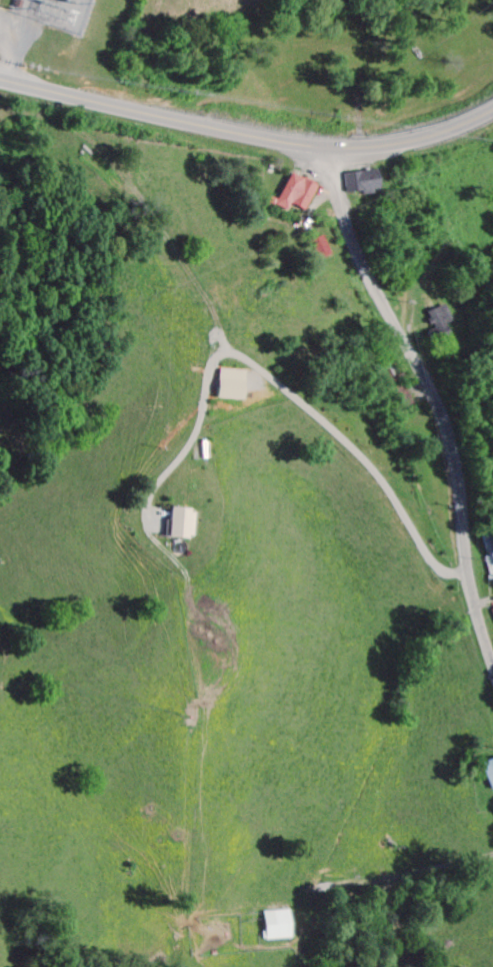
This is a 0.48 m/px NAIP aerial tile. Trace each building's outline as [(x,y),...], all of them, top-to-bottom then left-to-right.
[(342,196),(373,192),(371,173),(340,176),(342,196)] [(277,202),(268,199),(265,205),(285,213),(287,207),(303,214),(314,187),(287,176),(277,202)] [(313,262),(325,259),(321,239),(309,241),(313,262)] [(447,340),(442,326),(448,324),(441,307),(421,315),(426,328),(428,327),(434,344),(447,340)] [(163,539),(186,542),(191,513),(168,509),(163,539)] [(492,581),(492,558),(492,553),(479,556),(486,583),(492,581)] [(477,766),(488,793),(492,791),(492,759),(477,766)] [(260,913),(261,942),(287,941),(286,913),(260,913)]
